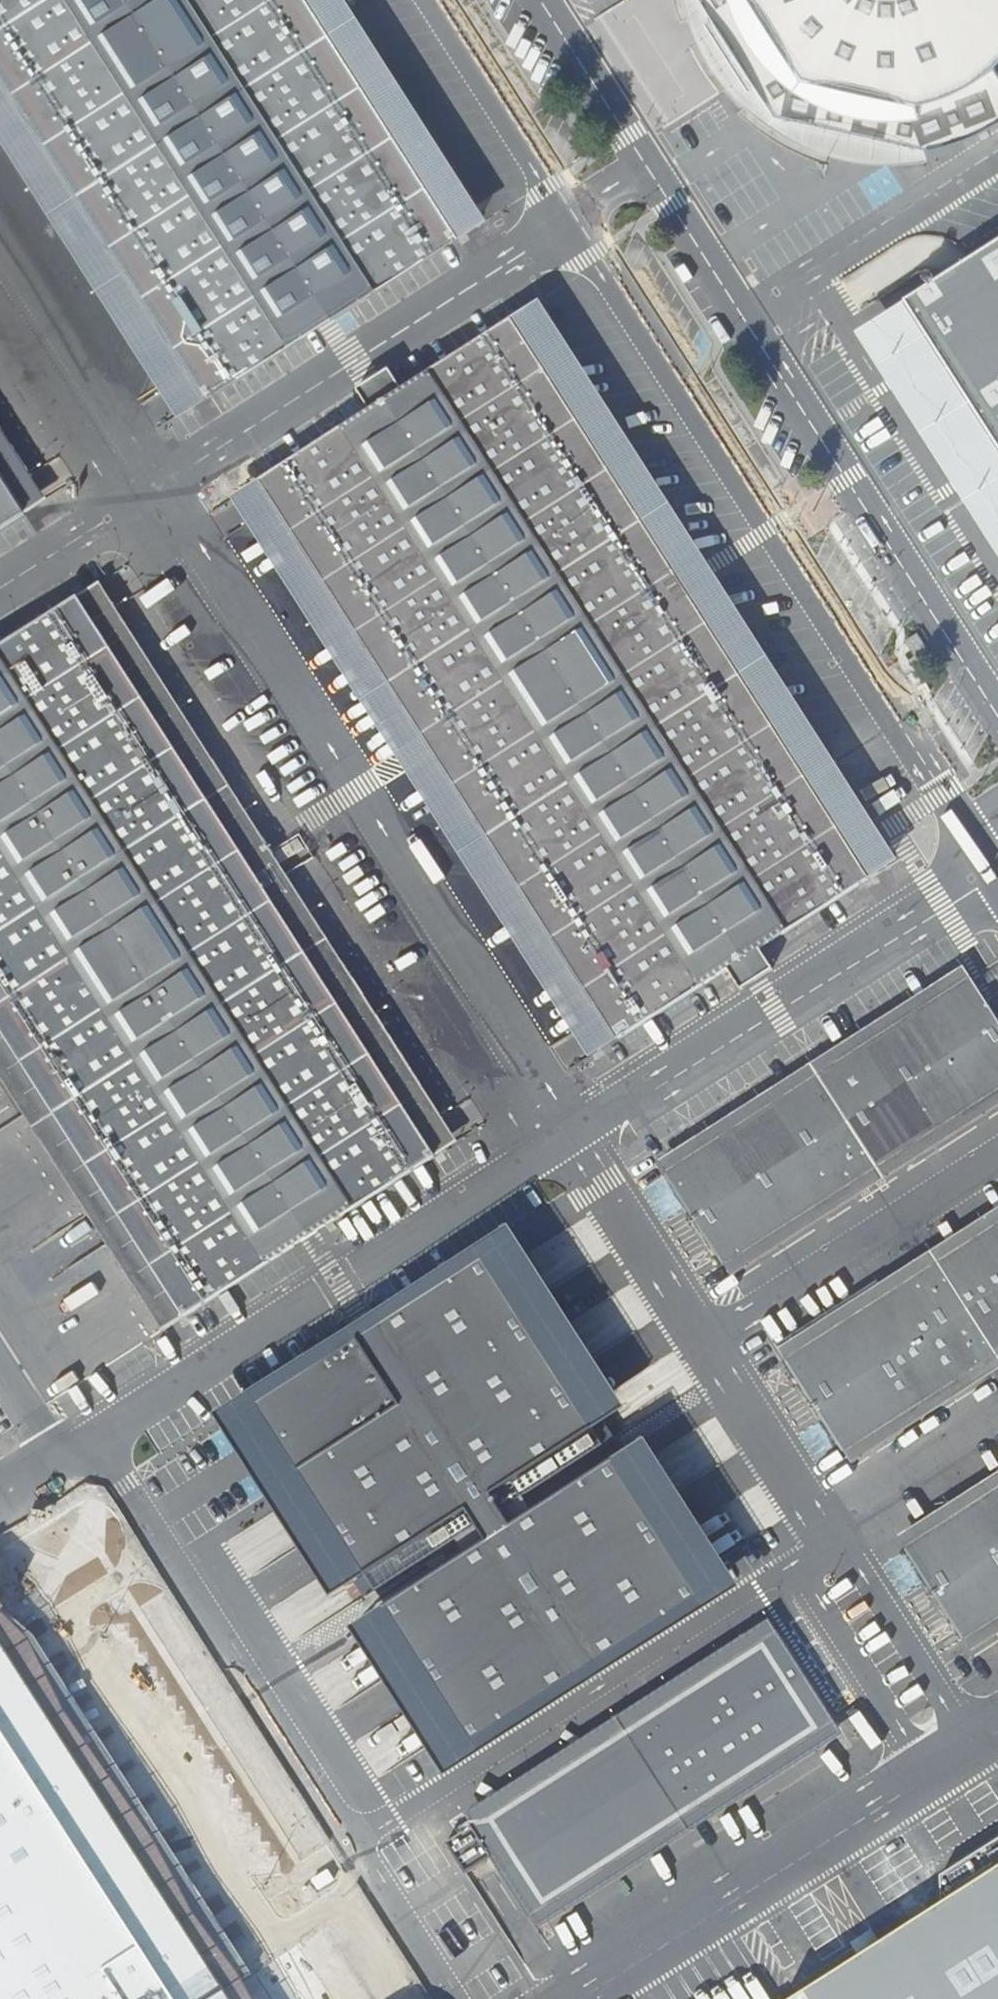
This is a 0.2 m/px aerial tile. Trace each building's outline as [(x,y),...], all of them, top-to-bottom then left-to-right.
[(308,0),(0,0),(0,73),(207,397),(459,236),(308,0)] [(459,236),(481,223),(338,0),(308,0),(459,236)] [(925,151),(774,117),(700,0),(683,0),(684,5),(688,20),(694,33),(699,44),(707,61),(711,67),(716,73),(729,90),(736,99),(743,105),(752,114),(779,132),(802,145),(824,153),(852,160),(868,163),(894,164),(910,163),(927,160),(925,151)] [(993,65),(990,59),(997,54),(997,0),(700,0),(774,117),(927,151),(940,148),(948,145),(959,142),(966,140),(974,136),(980,133),(996,125),(997,123),(997,72),(993,65)] [(993,65),(997,62),(997,54),(990,59),(993,65)] [(207,397),(0,73),(0,122),(185,412),(207,397)] [(937,352),(997,447),(997,243),(905,302),(937,352)] [(937,352),(905,302),(873,323),(905,372),(890,381),(997,550),(997,447),(937,352)] [(512,319),(870,878),(890,865),(533,305),(512,319)] [(369,409),(260,479),(618,1039),(728,969),(738,984),(770,964),(760,948),(870,878),(512,319),(402,389),(389,368),(357,389),(369,409)] [(25,513),(9,488),(29,476),(0,430),(0,529),(25,513)] [(9,488),(25,513),(47,499),(46,498),(31,475),(29,476),(9,488)] [(618,1039),(260,479),(239,493),(596,1054),(618,1039)] [(78,596),(91,617),(113,603),(114,603),(100,581),(78,596)] [(60,945),(71,963),(0,1006),(0,1073),(163,1330),(436,1155),(269,894),(290,880),(217,766),(196,780),(187,766),(208,752),(113,603),(91,617),(78,596),(0,646),(0,982),(60,945)] [(208,752),(187,766),(196,780),(217,766),(208,752)] [(300,834),(279,847),(289,863),(310,850),(300,834)] [(269,894),(436,1155),(458,1141),(290,880),(269,894)] [(0,982),(0,1006),(71,963),(60,945),(0,982)] [(770,964),(738,984),(741,990),(773,969),(770,964)] [(658,1160),(666,1173),(972,978),(963,965),(658,1160)] [(666,1173),(724,1263),(997,1088),(997,1019),(972,978),(666,1173)] [(724,1263),(732,1276),(997,1106),(997,1088),(724,1263)] [(786,1361),(997,1226),(997,1208),(778,1348),(786,1361)] [(365,1597),(376,1591),(255,1403),(484,1257),(604,1444),(614,1437),(604,1422),(630,1406),(513,1223),(213,1416),(330,1598),(355,1582),(365,1597)] [(786,1361),(844,1451),(997,1352),(997,1226),(786,1361)] [(487,1540),(385,1605),(473,1743),(702,1597),(613,1459),(512,1524),(502,1509),(604,1444),(484,1257),(255,1403),(376,1591),(477,1525),(487,1540)] [(844,1451),(852,1464),(997,1371),(997,1352),(844,1451)] [(473,1743),(385,1605),(349,1628),(444,1777),(744,1584),(649,1436),(613,1459),(702,1597),(473,1743)] [(906,1548),(997,1490),(997,1472),(898,1536),(906,1548)] [(906,1548),(963,1638),(997,1616),(997,1490),(906,1548)] [(963,1638),(972,1651),(997,1634),(997,1616),(963,1638)] [(465,1814),(473,1827),(778,1632),(769,1619),(465,1814)] [(473,1827),(448,1843),(466,1872),(492,1856),(530,1917),(835,1721),(778,1632),(473,1827)] [(835,1721),(530,1917),(539,1930),(844,1734),(835,1721)] [(941,1875),(942,1903),(880,1942),(859,1956),(791,1998),(997,1998),(997,1839),(941,1875)] [(872,1929),(851,1943),(859,1956),(880,1942),(872,1929)]
